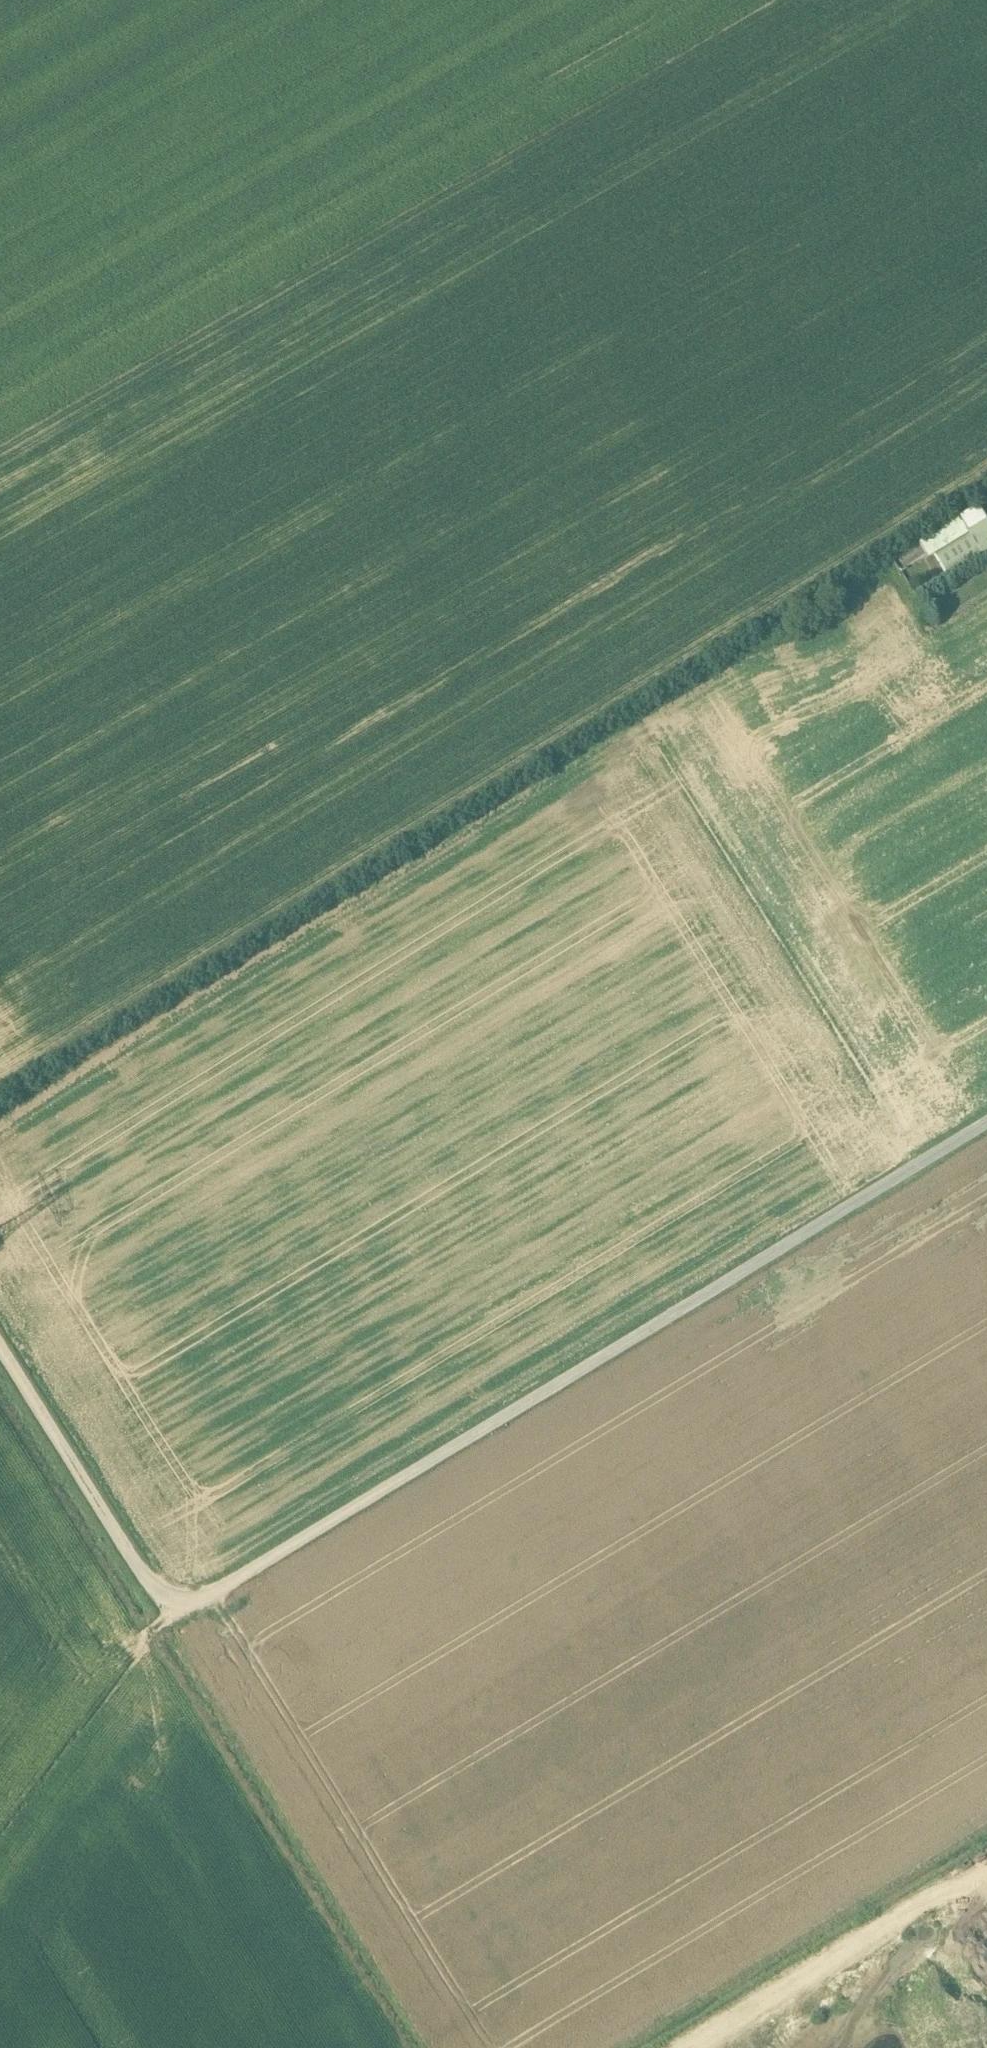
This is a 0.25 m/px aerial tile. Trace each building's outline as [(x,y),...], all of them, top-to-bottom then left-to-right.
[(969,533),(972,538),(983,557),(986,563),(986,522),(969,533)] [(983,557),(972,538),(937,559),(949,578),(983,557)]
